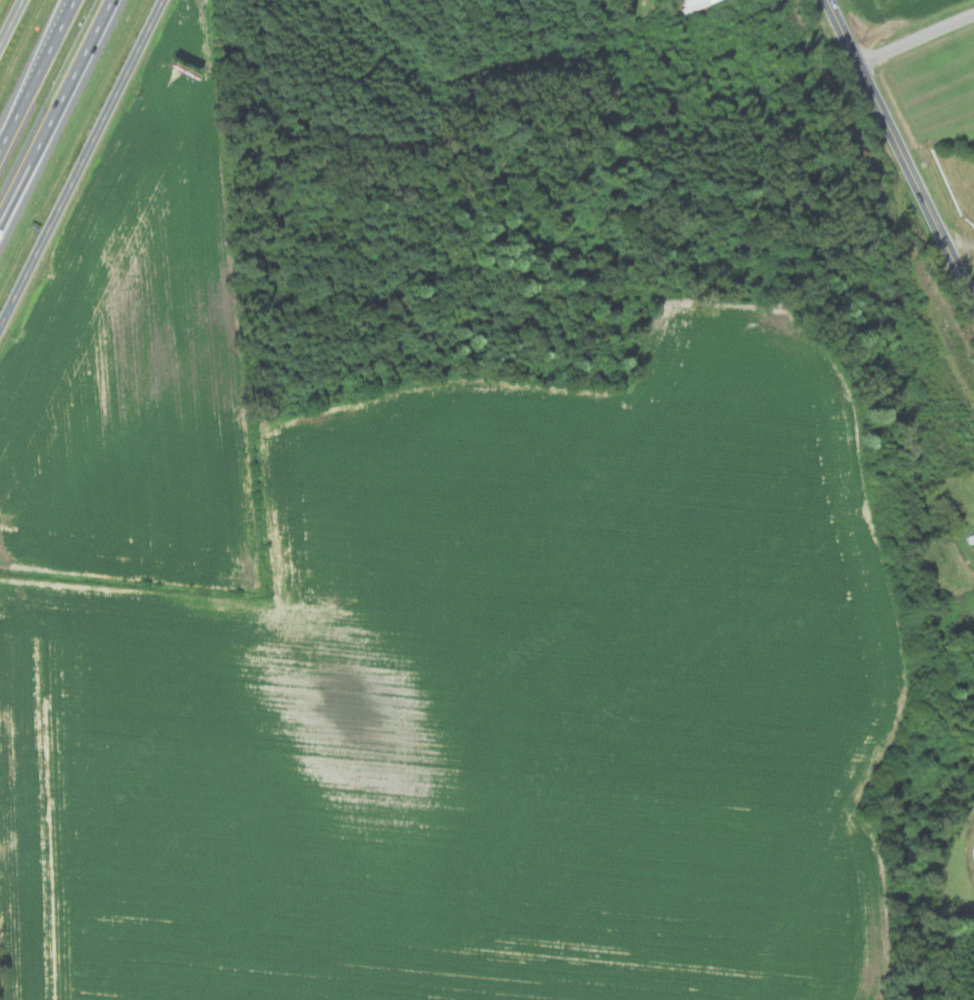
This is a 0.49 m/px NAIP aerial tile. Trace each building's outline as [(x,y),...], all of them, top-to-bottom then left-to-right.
[(686,12),(715,0),(681,0),(686,12)]
